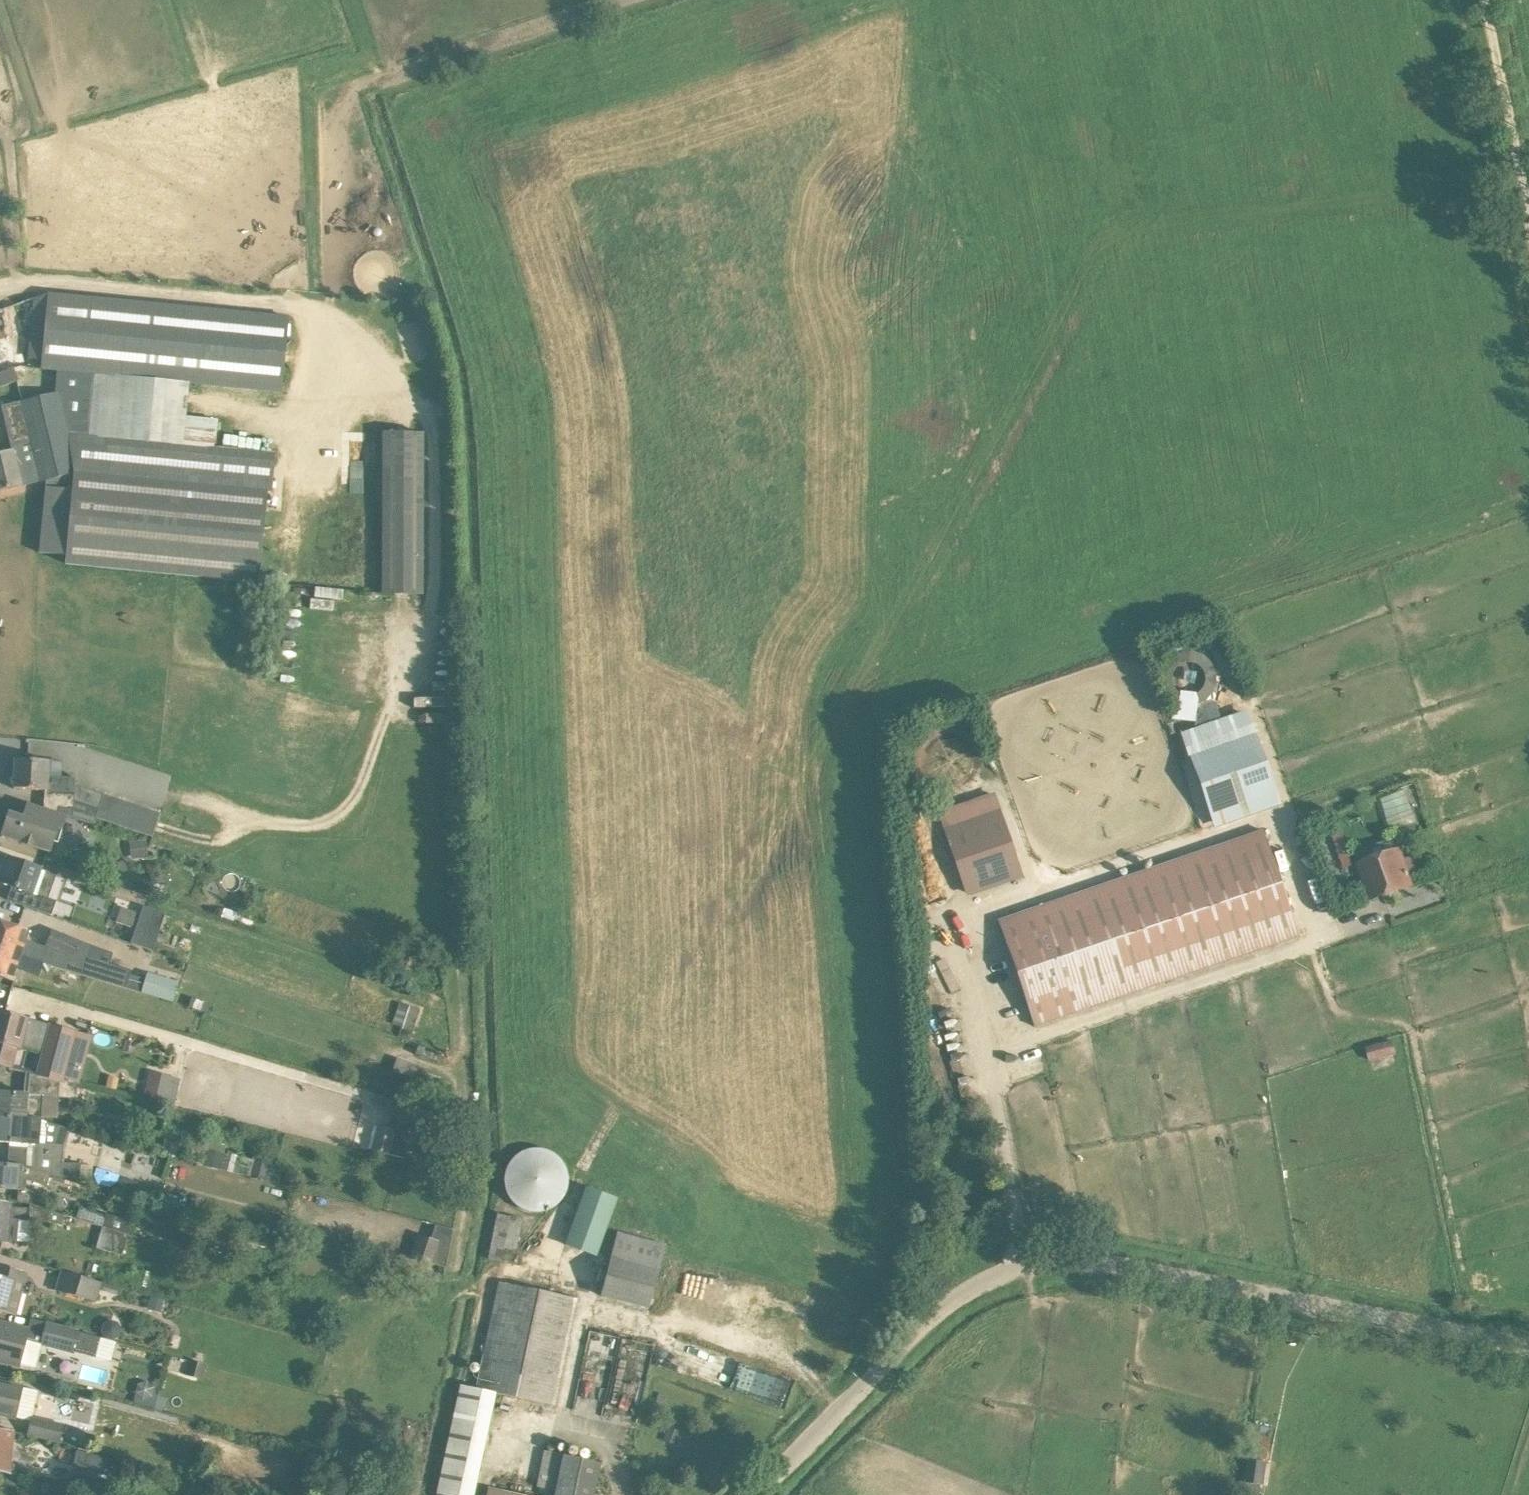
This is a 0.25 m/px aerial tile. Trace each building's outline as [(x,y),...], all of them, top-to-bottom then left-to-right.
[(0,454),(0,491),(46,481),(44,497),(43,513),(39,553),(66,556),(66,564),(86,566),(259,583),(267,494),(271,494),(275,455),(213,449),(183,446),(186,416),(187,403),(184,403),(186,383),(281,392),(288,317),(47,294),(41,361),(40,369),(58,371),(57,394),(21,402),(2,406),(12,447),(13,451),(0,454)] [(383,515),(423,515),(424,434),(384,434),(383,515)] [(422,596),(423,515),(383,515),(382,595),(422,596)] [(1276,805),(1244,715),(1186,735),(1218,825),(1276,805)] [(71,812),(74,779),(61,778),(62,766),(50,765),(50,762),(15,760),(13,789),(44,792),(43,810),(57,815),(58,811),(71,812)] [(96,819),(154,838),(161,815),(104,796),(96,819)] [(1019,880),(990,796),(944,811),(972,895),(1019,880)] [(18,816),(12,819),(7,817),(0,837),(0,838),(48,854),(52,840),(48,839),(51,827),(56,828),(61,830),(65,818),(57,815),(43,810),(38,823),(22,818),(18,816)] [(1299,937),(1263,831),(998,921),(1034,1027),(1299,937)] [(130,841),(132,859),(147,858),(146,840),(130,841)] [(1345,845),(1337,848),(1344,869),(1352,866),(1345,845)] [(1411,886),(1399,850),(1359,864),(1371,900),(1411,886)] [(46,898),(54,876),(6,859),(0,876),(0,884),(17,890),(43,897),(46,898)] [(43,897),(17,890),(13,901),(38,911),(43,897)] [(137,911),(121,906),(116,923),(131,928),(137,911)] [(153,951),(165,915),(143,907),(131,943),(153,951)] [(236,913),(225,909),(222,917),(233,921),(236,913)] [(31,960),(34,951),(36,945),(25,941),(29,931),(0,921),(0,949),(21,956),(21,957),(30,960),(31,960)] [(42,964),(125,989),(130,971),(108,965),(111,954),(90,947),(53,931),(45,948),(45,949),(46,950),(45,955),(42,964)] [(21,957),(21,956),(0,949),(0,977),(13,981),(21,957)] [(149,968),(144,991),(177,997),(181,974),(149,968)] [(412,1031),(420,1010),(400,1003),(392,1023),(401,1026),(397,1037),(409,1041),(412,1031)] [(76,1032),(53,1026),(0,1012),(0,1066),(1,1067),(12,1070),(17,1050),(20,1050),(21,1047),(41,1053),(35,1074),(64,1081),(76,1032)] [(1376,1058),(1400,1052),(1397,1041),(1374,1047),(1376,1058)] [(426,1075),(428,1068),(397,1059),(392,1073),(424,1083),(440,1088),(449,1091),(451,1084),(442,1081),(442,1080),(426,1075)] [(182,1080),(150,1071),(143,1099),(175,1107),(182,1080)] [(42,1098),(58,1099),(58,1098),(75,1100),(77,1085),(63,1082),(64,1081),(35,1074),(35,1076),(25,1074),(23,1095),(0,1093),(0,1118),(35,1120),(40,1122),(42,1098)] [(406,1133),(409,1121),(391,1116),(387,1129),(406,1133)] [(40,1122),(35,1120),(0,1118),(0,1142),(33,1145),(31,1169),(48,1174),(48,1175),(51,1175),(51,1176),(61,1179),(62,1163),(63,1146),(39,1145),(40,1122)] [(441,1127),(433,1123),(429,1129),(437,1133),(441,1127)] [(411,1136),(377,1127),(371,1151),(404,1160),(411,1136)] [(181,1144),(165,1140),(161,1153),(177,1158),(181,1144)] [(505,1157),(501,1163),(498,1170),(497,1178),(497,1186),(499,1193),(503,1200),(509,1205),(515,1209),(522,1212),(530,1213),(538,1212),(545,1209),(551,1205),(557,1199),(561,1193),(563,1185),(563,1177),(562,1170),(559,1163),(554,1157),(548,1152),(541,1148),(534,1147),(526,1147),(518,1148),(511,1152),(505,1157)] [(208,1148),(203,1165),(220,1170),(225,1153),(208,1148)] [(269,1164),(255,1161),(251,1178),(265,1181),(269,1164)] [(62,1163),(61,1179),(71,1182),(79,1185),(81,1164),(62,1163)] [(61,1179),(51,1176),(51,1175),(48,1175),(48,1174),(31,1169),(23,1166),(0,1164),(0,1189),(18,1190),(17,1201),(40,1208),(44,1196),(26,1190),(26,1182),(46,1189),(47,1186),(68,1192),(71,1182),(61,1179)] [(422,1180),(425,1170),(408,1165),(405,1175),(422,1180)] [(291,1187),(295,1173),(286,1170),(282,1185),(291,1187)] [(120,1177),(115,1193),(127,1196),(132,1180),(120,1177)] [(588,1257),(611,1197),(583,1186),(560,1247),(588,1257)] [(18,1228),(8,1227),(8,1219),(62,1223),(64,1215),(40,1208),(17,1201),(17,1208),(9,1207),(10,1206),(0,1205),(0,1241),(7,1242),(7,1241),(16,1242),(18,1228)] [(131,1223),(106,1215),(106,1217),(79,1209),(76,1220),(102,1228),(127,1235),(131,1223)] [(451,1228),(435,1223),(431,1235),(417,1231),(409,1255),(430,1262),(431,1262),(440,1264),(445,1266),(451,1228)] [(121,1257),(127,1235),(102,1228),(96,1248),(121,1257)] [(649,1309),(663,1255),(665,1248),(617,1234),(600,1296),(649,1309)] [(20,1273),(0,1267),(0,1311),(15,1315),(21,1294),(15,1292),(17,1284),(20,1273)] [(95,1302),(100,1285),(61,1273),(56,1290),(95,1302)] [(475,1390),(495,1394),(554,1407),(576,1300),(499,1283),(475,1390)] [(162,1300),(152,1296),(148,1307),(159,1310),(162,1300)] [(72,1353),(77,1332),(46,1323),(41,1345),(72,1353)] [(28,1331),(0,1324),(0,1361),(19,1366),(28,1331)] [(72,1352),(94,1358),(100,1338),(77,1332),(72,1352)] [(201,1380),(206,1364),(190,1359),(185,1374),(201,1380)] [(154,1387),(147,1381),(139,1383),(136,1392),(143,1399),(151,1396),(154,1387)] [(23,1388),(0,1383),(0,1415),(16,1418),(23,1388)] [(475,1390),(459,1386),(435,1494),(473,1494),(495,1394),(475,1390)] [(27,1435),(59,1443),(63,1425),(32,1418),(27,1435)] [(668,1428),(663,1440),(675,1445),(679,1432),(668,1428)] [(13,1433),(0,1431),(0,1474),(9,1476),(13,1433)] [(81,1445),(76,1464),(117,1473),(121,1455),(81,1445)] [(599,1464),(543,1451),(535,1487),(537,1488),(535,1494),(592,1494),(599,1464)] [(1249,1460),(1245,1483),(1259,1485),(1263,1463),(1249,1460)]
